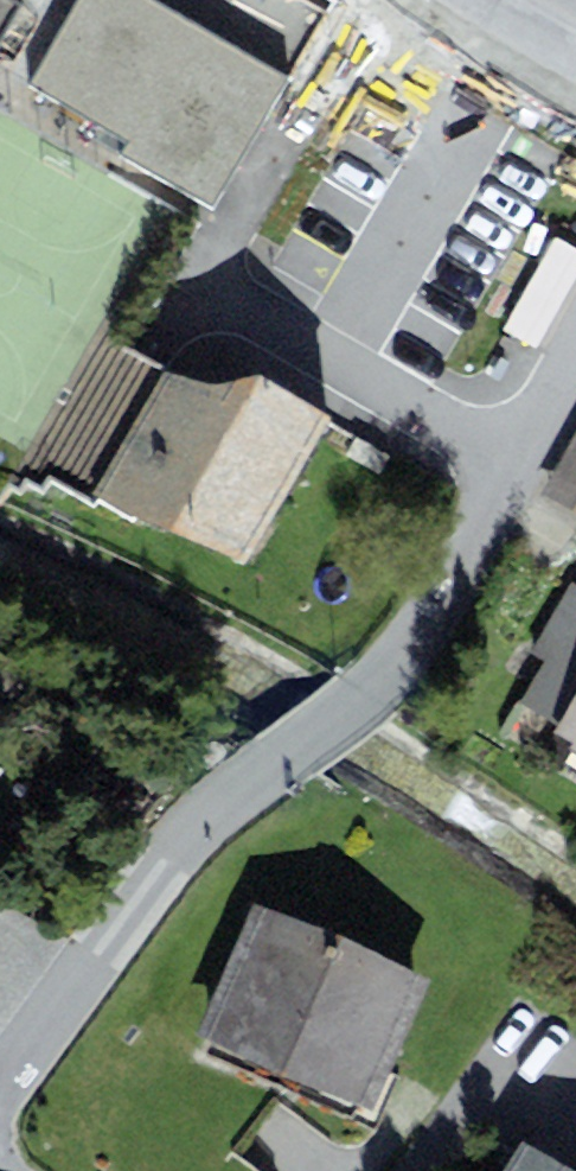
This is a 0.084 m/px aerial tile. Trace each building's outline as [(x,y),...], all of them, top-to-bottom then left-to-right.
[(24,6),(14,0),(0,0),(0,43),(24,6)] [(142,142),(131,162),(227,214),(303,75),(164,0),(82,0),(36,85),(142,142)] [(536,356),(575,285),(575,261),(561,253),(511,342),(536,356)] [(215,336),(126,499),(268,575),(356,413),(215,336)] [(560,485),(575,496),(575,459),(560,485)] [(575,751),(575,650),(564,671),(573,677),(538,736),(573,756),(575,751)] [(287,907),(227,1043),(391,1116),(452,979),(287,907)] [(555,1154),(545,1170),(575,1170),(575,1166),(555,1154)]
